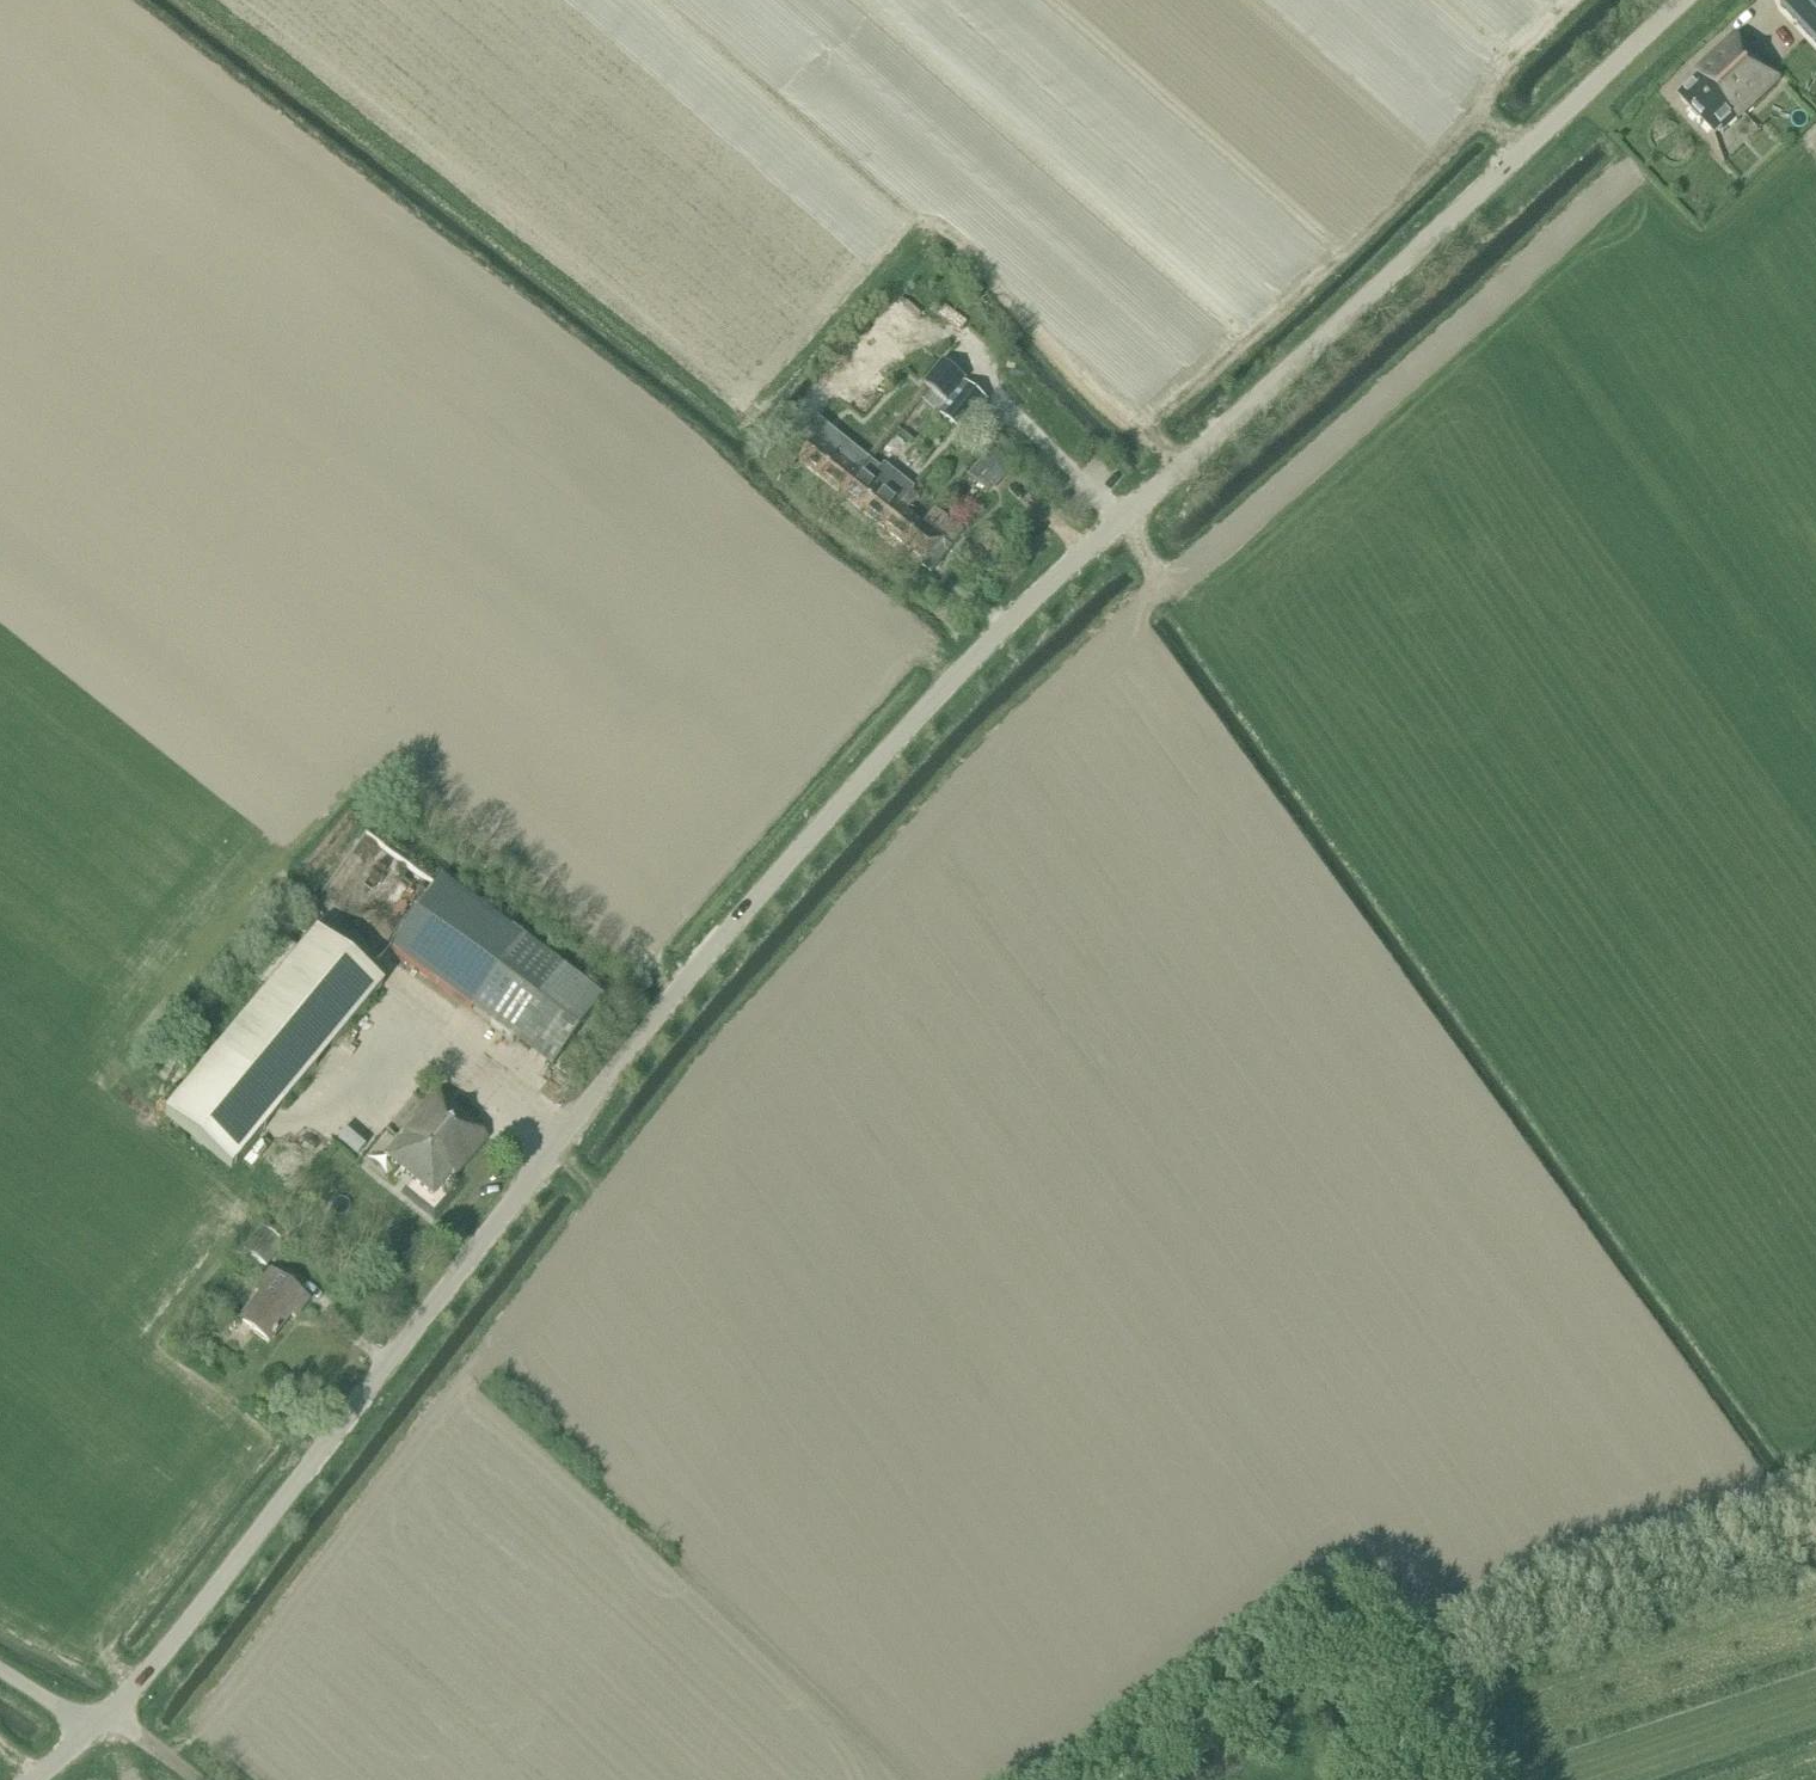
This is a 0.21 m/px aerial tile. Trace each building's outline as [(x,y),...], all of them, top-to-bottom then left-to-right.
[(1815,46),(1815,0),(1790,0),(1781,9),(1815,46)] [(1699,78),(1679,98),(1716,136),(1722,130),(1725,133),(1739,119),(1781,80),(1751,49),(1751,50),(1737,37),(1727,26),(1711,42),(1721,52),(1716,57),(1697,75),(1699,78)] [(850,406),(891,359),(922,323),(899,304),(827,386),(850,406)] [(945,360),(925,385),(947,403),(952,396),(967,378),(945,360)] [(963,435),(990,403),(988,402),(966,383),(939,415),(963,435)] [(813,416),(802,407),(791,420),(802,430),(813,416)] [(808,434),(817,442),(800,463),(843,496),(871,462),(819,420),(808,434)] [(992,451),(970,477),(991,496),(1014,471),(992,451)] [(871,462),(843,496),(885,529),(914,492),(916,490),(895,474),(886,466),(883,471),(871,462)] [(908,512),(920,497),(914,492),(885,529),(906,546),(923,524),(908,512)] [(925,525),(923,524),(906,546),(927,563),(925,567),(933,573),(965,533),(936,510),(925,525)] [(389,949),(463,1003),(457,1011),(451,1006),(448,1010),(463,1022),(472,1010),(552,1069),(604,1000),(565,970),(442,879),(389,949)] [(231,1171),(383,988),(316,932),(164,1115),(231,1171)] [(285,940),(255,978),(266,987),(296,949),(285,940)] [(435,1093),(384,1155),(433,1196),(452,1174),(455,1176),(487,1138),(435,1093)] [(281,1243),(262,1228),(244,1251),(263,1266),(281,1243)] [(256,1292),(260,1295),(240,1321),(269,1343),(291,1316),(295,1318),(309,1300),(272,1272),(256,1292)]
